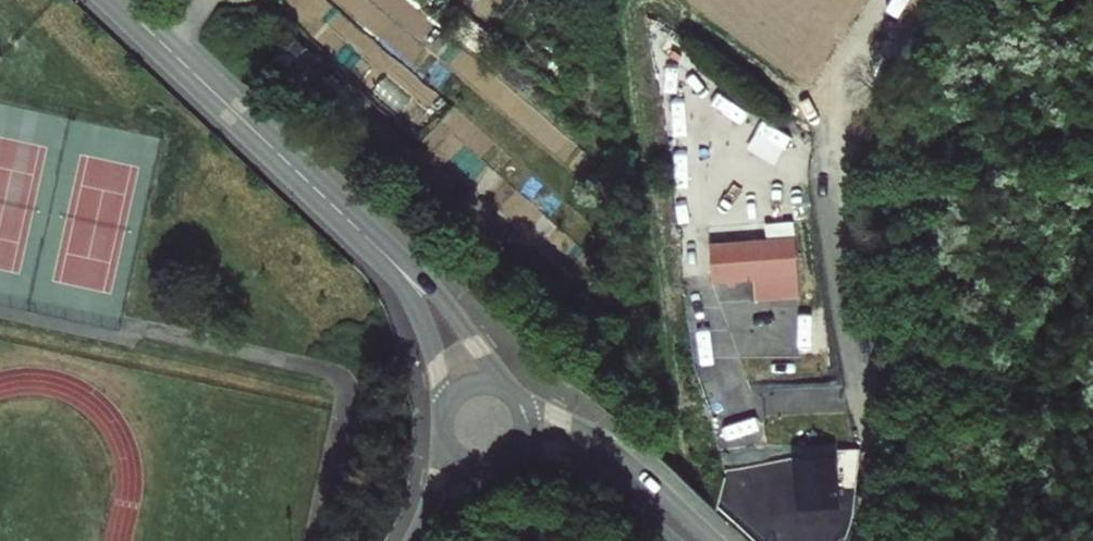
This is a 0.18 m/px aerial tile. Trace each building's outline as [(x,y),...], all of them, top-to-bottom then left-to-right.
[(794,239),(713,243),(715,279),(797,275),(794,239)]
